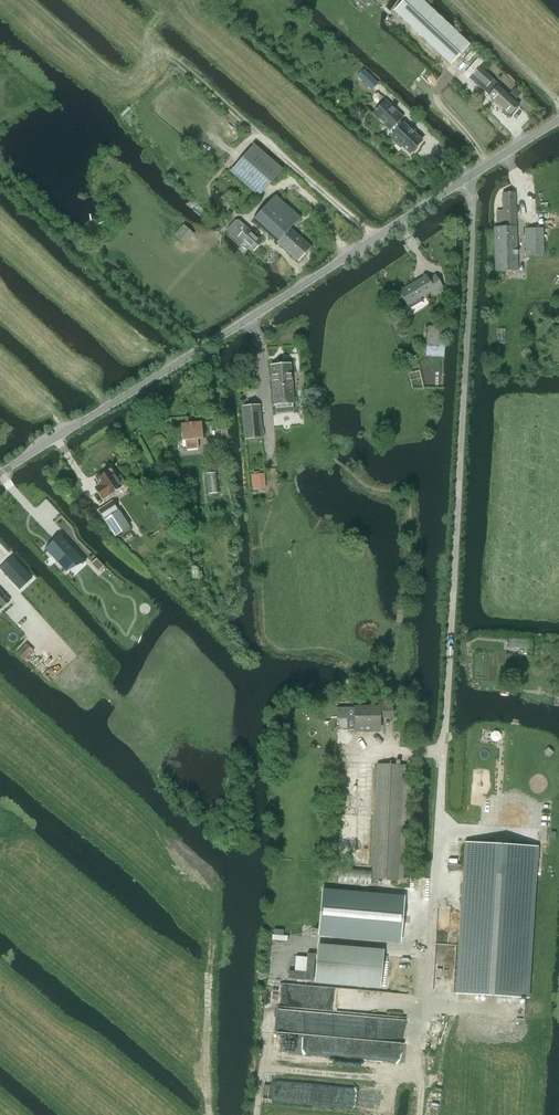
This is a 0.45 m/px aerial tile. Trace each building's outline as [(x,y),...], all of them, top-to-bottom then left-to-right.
[(394,11),(451,65),(470,45),(422,0),(404,0),(394,11)] [(479,57),(464,73),(468,77),(472,73),(479,66),(483,61),(479,57)] [(472,73),(468,77),(476,84),(483,90),(510,115),(518,105),(498,86),(499,84),(480,66),(473,74),(472,73)] [(360,78),(370,87),(375,82),(365,73),(360,78)] [(417,146),(422,141),(403,123),(401,125),(397,122),(402,117),(385,101),(375,112),(391,128),(393,127),(396,130),(391,136),(392,138),(390,139),(396,144),(397,143),(410,154),(411,153),(414,152),(417,149),(417,146)] [(254,144),(231,170),(231,171),(258,194),(259,195),(283,169),(254,144)] [(497,227),(494,227),(496,271),(504,270),(510,270),(518,270),(515,193),(502,193),(503,210),(497,210),(497,227)] [(276,195),(253,220),(299,261),(311,247),(291,228),(300,217),(276,195)] [(236,219),(228,228),(228,229),(228,232),(241,243),(244,241),(254,250),(263,241),(247,226),(239,219),(236,219)] [(175,235),(183,242),(192,232),(184,225),(175,235)] [(544,228),(526,228),(527,255),(544,255),(544,228)] [(413,283),(400,290),(410,308),(423,300),(421,296),(434,289),(435,292),(443,287),(436,275),(429,279),(427,276),(413,284),(413,283)] [(426,355),(444,356),(445,339),(439,338),(440,327),(428,326),(426,355)] [(291,364),(271,366),(274,403),(294,402),(291,364)] [(260,405),(243,406),(245,438),(262,437),(260,405)] [(202,424),(181,424),(181,441),(184,441),(184,450),(197,449),(196,441),(202,441),(202,424)] [(100,483),(94,487),(102,499),(122,486),(120,484),(124,481),(120,474),(116,477),(112,471),(113,471),(111,468),(96,478),(100,483)] [(224,472),(206,474),(208,494),(219,493),(218,487),(225,486),(224,472)] [(117,509),(112,501),(98,510),(103,518),(117,509)] [(119,509),(104,519),(114,535),(129,525),(119,509)] [(60,535),(45,548),(66,571),(81,557),(60,535)] [(3,607),(9,601),(0,590),(0,604),(3,607)] [(509,638),(508,647),(529,649),(530,640),(509,638)] [(355,707),(355,730),(380,730),(379,717),(392,717),(392,703),(379,703),(379,707),(355,707)] [(376,764),(372,879),(398,880),(401,789),(407,789),(408,770),(402,770),(403,765),(376,764)] [(466,871),(459,992),(525,996),(533,875),(536,875),(538,847),(465,843),(463,871),(466,871)] [(371,870),(355,869),(337,868),(336,882),(370,885),(371,870)] [(318,944),(314,982),(381,988),(384,949),(318,944)]
